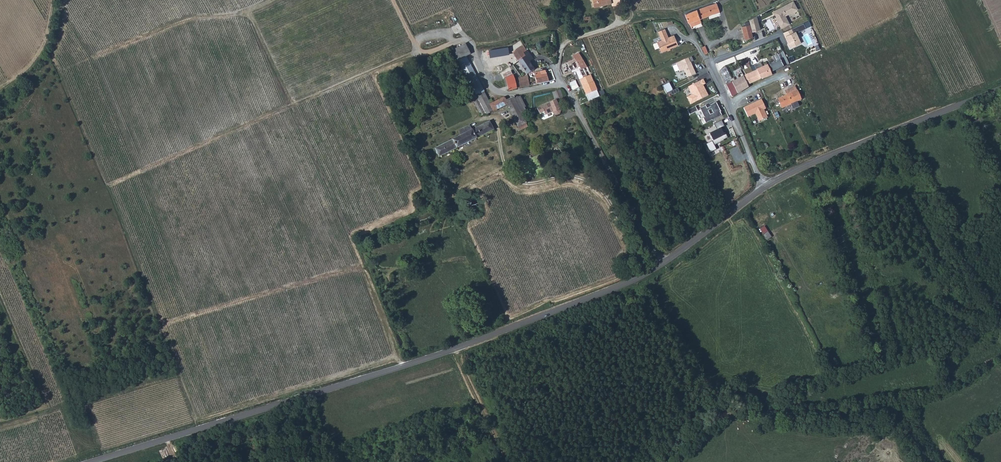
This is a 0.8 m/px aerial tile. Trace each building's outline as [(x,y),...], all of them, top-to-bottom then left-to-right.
[(792,3),(772,13),(773,15),(774,14),(776,17),(775,18),(780,29),(788,24),(784,17),(796,10),(792,3)] [(699,10),(702,19),(721,13),(718,4),(717,4),(699,10)] [(698,26),(703,23),(702,19),(699,10),(686,15),(690,24),(691,23),(693,27),(696,26),(695,22),(696,22),(698,26)] [(750,20),(750,25),(753,33),(762,30),(758,17),(750,20)] [(750,25),(742,27),(745,41),(751,40),(754,38),(753,33),(750,25)] [(657,43),(661,53),(678,45),(674,35),(668,38),(665,29),(658,32),(662,40),(657,43)] [(791,30),(782,35),(784,38),(790,50),(801,45),(795,33),(793,33),(791,30)] [(471,54),(466,44),(453,50),(469,81),(477,76),(467,56),(471,54)] [(527,51),(523,45),(516,49),(513,51),(528,73),(535,68),(524,53),(527,51)] [(781,59),(784,65),(788,63),(783,51),(771,56),(774,62),(781,59)] [(582,69),(585,68),(588,67),(581,53),(575,56),(576,59),(580,67),(582,69)] [(696,73),(689,58),(677,63),(681,72),(684,70),(688,77),(696,73)] [(572,61),(576,69),(580,67),(576,59),(572,61)] [(572,61),(562,66),(566,73),(576,69),(572,61)] [(770,66),(759,70),(763,78),(766,76),(764,74),(767,73),(768,76),(772,74),(772,73),(770,66)] [(588,67),(585,68),(587,73),(588,78),(591,84),(595,82),(589,67),(588,67)] [(556,80),(552,69),(546,71),(550,81),(556,80)] [(538,84),(550,81),(546,71),(541,71),(542,73),(536,75),(538,84)] [(759,80),(761,79),(758,71),(743,77),(744,77),(727,86),(733,97),(752,86),(751,84),(759,80)] [(526,86),(531,85),(530,82),(533,82),(532,78),(529,79),(528,75),(515,79),(514,75),(506,78),(510,90),(526,86)] [(477,96),(485,92),(477,76),(469,81),(475,93),(477,96)] [(581,81),(583,87),(591,84),(588,78),(581,81)] [(688,87),(693,95),(688,97),(691,105),(709,96),(704,85),(706,84),(704,79),(688,87)] [(587,95),(598,90),(595,82),(591,84),(583,87),(587,95)] [(667,93),(674,90),(670,83),(663,86),(667,93)] [(785,90),(787,95),(779,99),(783,108),(796,102),(790,88),(785,90)] [(564,97),(560,90),(554,92),(557,100),(564,97)] [(485,92),(477,96),(475,93),(471,95),(482,116),(486,114),(487,115),(508,104),(516,120),(521,130),(524,128),(523,127),(524,126),(524,125),(527,123),(523,115),(515,98),(515,96),(507,100),(506,97),(492,104),(485,92)] [(526,107),(527,106),(522,95),(515,98),(523,115),(526,113),(528,112),(526,107)] [(579,99),(582,105),(588,102),(586,97),(579,99)] [(762,100),(744,108),(749,117),(756,114),(760,122),(768,118),(764,110),(767,109),(762,100)] [(552,106),(555,104),(553,102),(542,106),(546,115),(555,111),(553,108),(552,106)] [(723,115),(717,103),(711,105),(712,107),(708,109),(706,105),(701,108),(706,118),(705,118),(707,123),(723,115)] [(495,130),(491,121),(473,129),(478,138),(495,130)] [(459,130),(461,135),(453,139),(457,148),(478,138),(473,129),(471,124),(459,130)] [(624,132),(621,128),(613,132),(616,137),(624,132)] [(722,128),(711,134),(716,145),(725,140),(724,138),(727,137),(722,128)] [(457,148),(453,139),(436,148),(440,157),(457,148)] [(768,232),(764,235),(768,240),(772,237),(768,232)]
